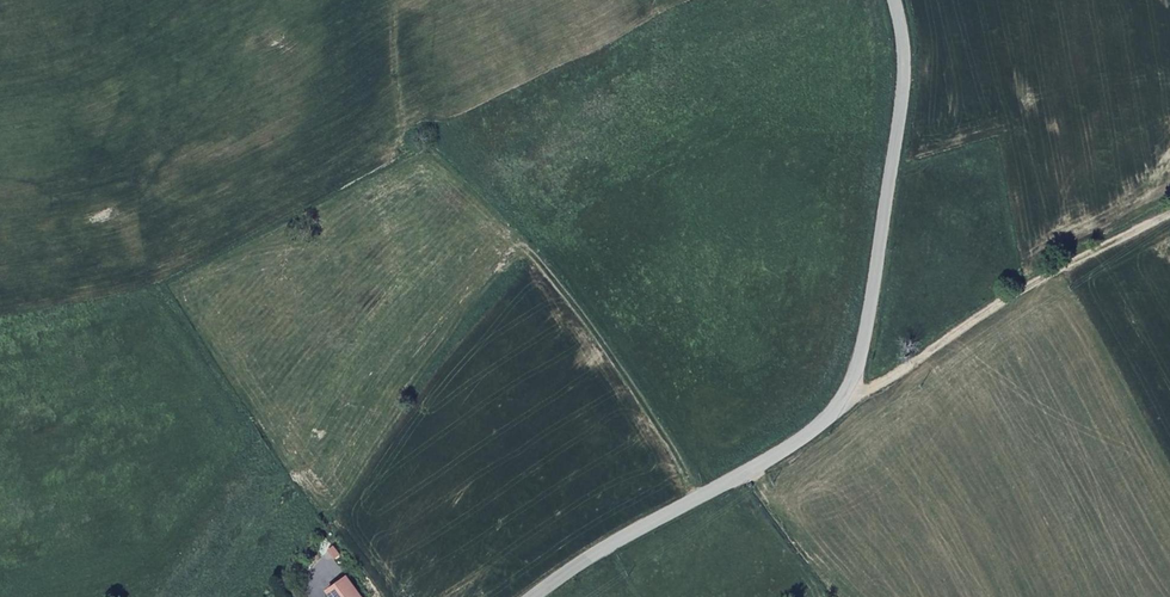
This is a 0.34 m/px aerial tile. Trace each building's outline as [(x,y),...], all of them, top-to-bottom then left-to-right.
[(347,576),(329,589),(335,596),(362,596),(347,576)]
